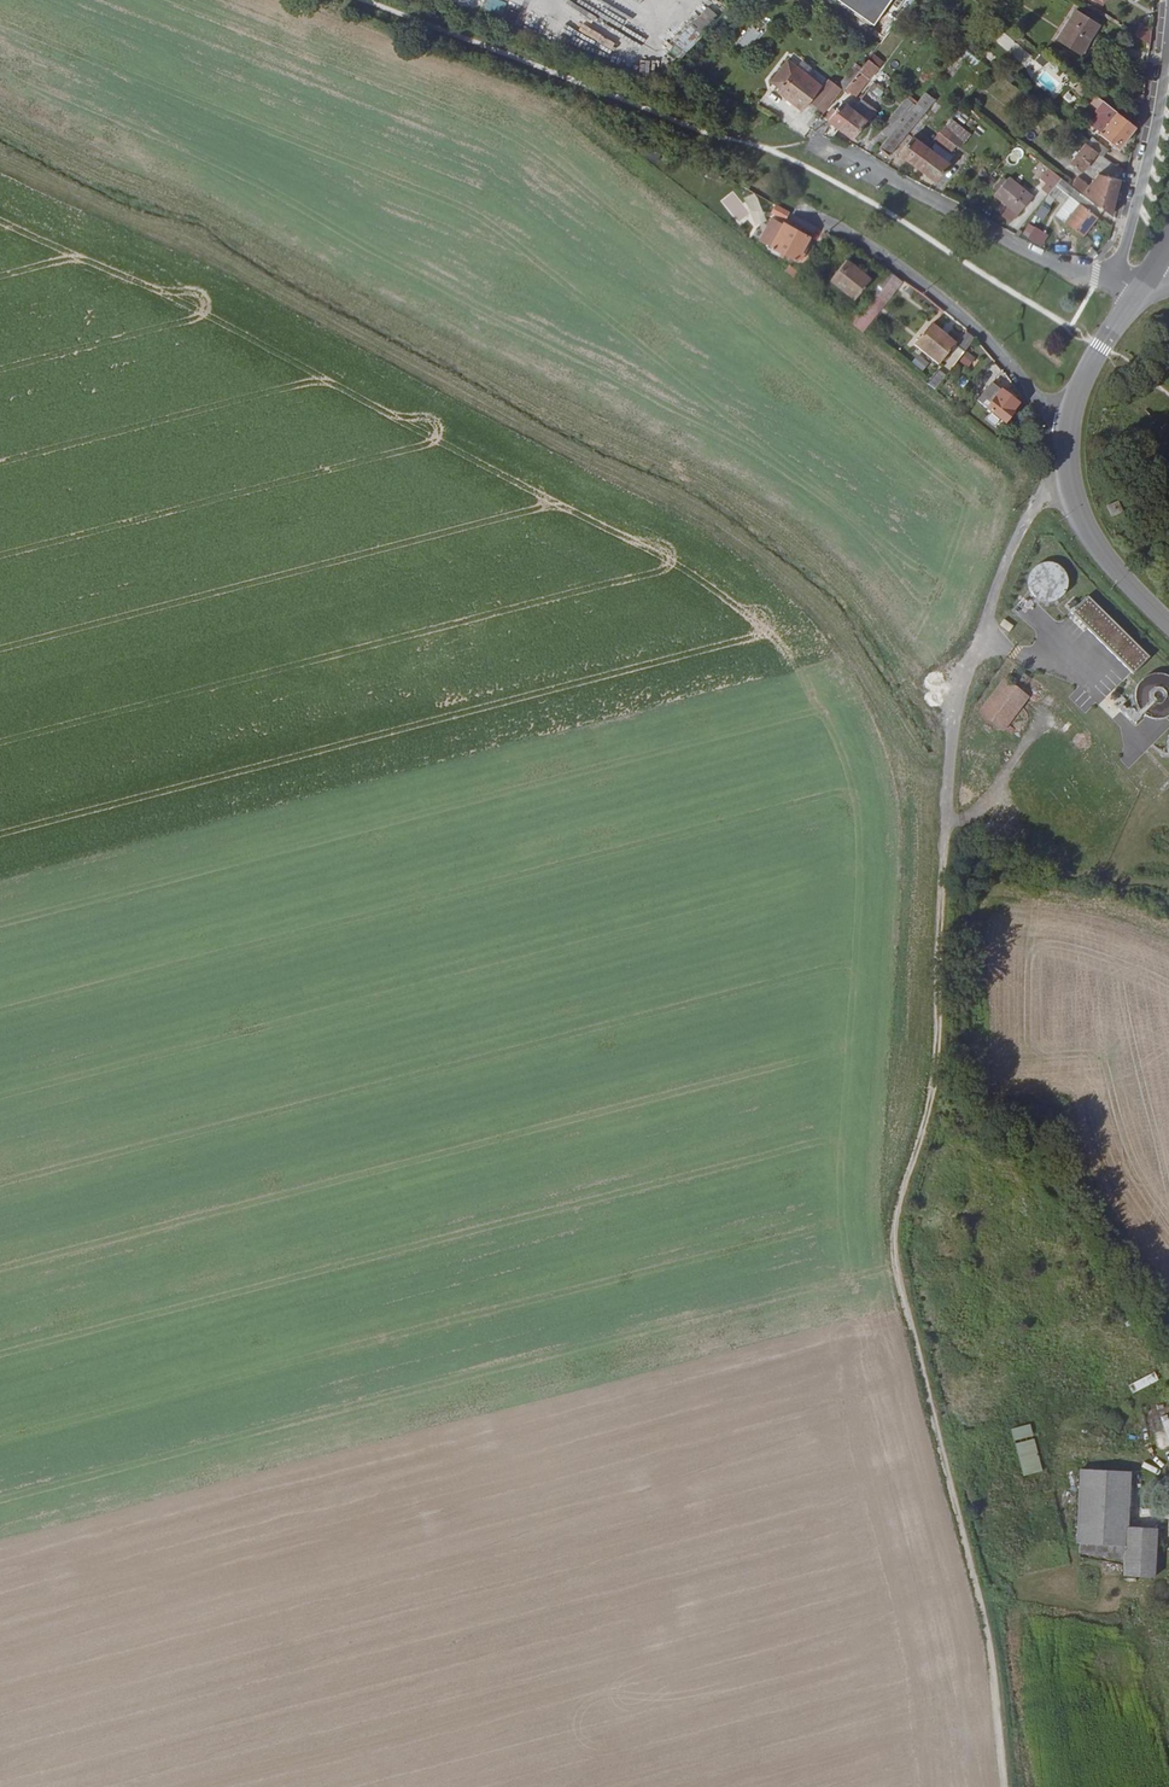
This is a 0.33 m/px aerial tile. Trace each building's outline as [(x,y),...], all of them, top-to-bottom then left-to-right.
[(501,18),(507,3),(500,0),(489,0),(485,11),(501,18)] [(693,27),(714,4),(710,0),(695,0),(680,14),(693,27)] [(1098,21),(1076,9),(1059,38),(1081,51),(1098,21)] [(1148,43),(1154,30),(1141,24),(1135,36),(1148,43)] [(964,48),(958,56),(975,69),(982,61),(964,48)] [(982,59),(990,65),(995,57),(988,51),(982,59)] [(828,83),(804,65),(784,93),(808,111),(828,83)] [(864,80),(856,92),(868,100),(869,99),(874,90),(872,88),(873,86),(864,80)] [(1102,129),(1122,144),(1139,122),(1087,81),(1079,90),(1098,104),(1102,100),(1116,110),(1102,129)] [(830,92),(842,101),(849,91),(842,86),(838,92),(833,88),(830,92)] [(923,104),(897,137),(889,148),(898,155),(943,97),(934,90),(923,104)] [(915,98),(889,131),(897,137),(923,104),(915,98)] [(868,100),(859,110),(845,130),(859,139),(873,120),(871,119),(879,107),(869,99),(868,100)] [(834,121),(830,118),(821,131),(832,136),(840,126),(845,130),(859,110),(849,102),(834,121)] [(974,134),(956,120),(947,131),(951,134),(947,139),(962,151),(974,134)] [(1111,142),(1098,132),(1094,139),(1101,145),(1106,149),(1111,142)] [(921,136),(908,153),(923,164),(936,147),(921,136)] [(1101,145),(1094,139),(1091,137),(1079,153),(1084,158),(1081,163),(1085,167),(1101,145)] [(957,163),(936,147),(923,164),(945,180),(957,163)] [(1016,147),(1006,158),(1014,165),(1023,153),(1016,147)] [(1054,179),(1050,185),(1056,190),(1058,189),(1069,173),(1056,163),(1048,175),(1054,179)] [(1080,174),(1076,179),(1079,181),(1109,204),(1116,210),(1125,175),(1103,168),(1092,182),(1080,174)] [(1075,178),(1069,173),(1058,189),(1064,193),(1075,178)] [(1041,195),(1017,178),(1004,194),(1019,205),(1013,214),(1022,221),(1041,195)] [(1073,217),(1089,230),(1109,204),(1079,181),(1074,189),(1086,199),(1073,217)] [(790,212),(794,205),(781,198),(778,205),(790,212)] [(797,254),(799,252),(807,257),(817,244),(811,240),(813,237),(811,235),(813,231),(804,225),(807,220),(800,215),(796,220),(789,214),(788,215),(778,209),(764,229),(774,236),(773,237),(774,238),(773,239),(784,248),(786,246),(797,254)] [(1041,248),(1049,236),(1030,223),(1022,235),(1041,248)] [(871,272),(847,254),(831,275),(855,292),(871,272)] [(793,259),(787,265),(796,272),(801,265),(793,259)] [(887,264),(869,287),(875,293),(879,288),(894,269),(887,264)] [(879,288),(888,295),(903,275),(894,269),(879,288)] [(862,302),(851,316),(855,319),(866,305),(862,302)] [(953,333),(929,314),(913,333),(937,353),(953,333)] [(953,339),(960,345),(972,330),(965,323),(953,339)] [(971,348),(964,343),(958,351),(965,357),(971,348)] [(919,355),(912,363),(924,372),(931,364),(919,355)] [(937,361),(926,376),(932,381),(944,366),(937,361)] [(1014,394),(989,374),(976,390),(1001,410),(1014,394)] [(1125,499),(1115,489),(1105,498),(1115,508),(1125,499)] [(1026,572),(1041,609),(1073,596),(1058,559),(1026,572)] [(1135,674),(1151,656),(1087,596),(1071,613),(1135,674)] [(1008,679),(1001,675),(982,708),(996,719),(1005,719),(1024,691),(1018,687),(1027,673),(1018,666),(1008,679)] [(1168,715),(1168,679),(1134,682),(1136,706),(1154,705),(1155,716),(1168,715)] [(1155,1372),(1129,1385),(1133,1393),(1160,1380),(1155,1372)] [(1016,1440),(1034,1436),(1031,1424),(1013,1428),(1016,1440)] [(1025,1475),(1043,1471),(1035,1438),(1017,1442),(1025,1475)] [(1129,1525),(1128,1530),(1063,1521),(1061,1537),(1112,1546),(1110,1556),(1123,1559),(1122,1560),(1161,1568),(1164,1549),(1126,1542),(1127,1536),(1168,1544),(1168,1532),(1129,1525)]
